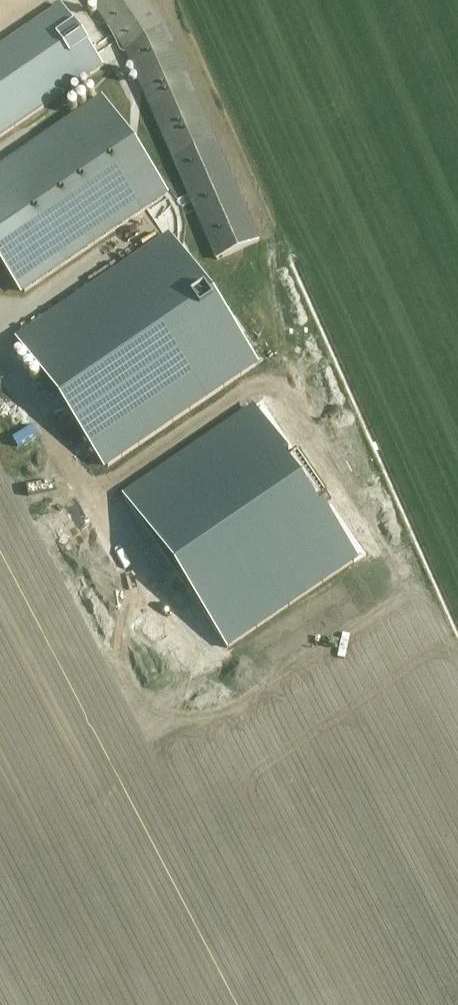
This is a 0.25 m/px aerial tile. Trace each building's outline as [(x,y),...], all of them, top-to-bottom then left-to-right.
[(172,159),(217,260),(260,241),(216,140),(165,25),(148,0),(90,0),(125,52),(172,159)] [(104,67),(60,4),(0,46),(0,140),(104,67)] [(170,196),(103,97),(0,167),(0,264),(22,296),(170,196)] [(254,368),(165,237),(129,262),(126,263),(18,337),(106,468),(254,368)]
